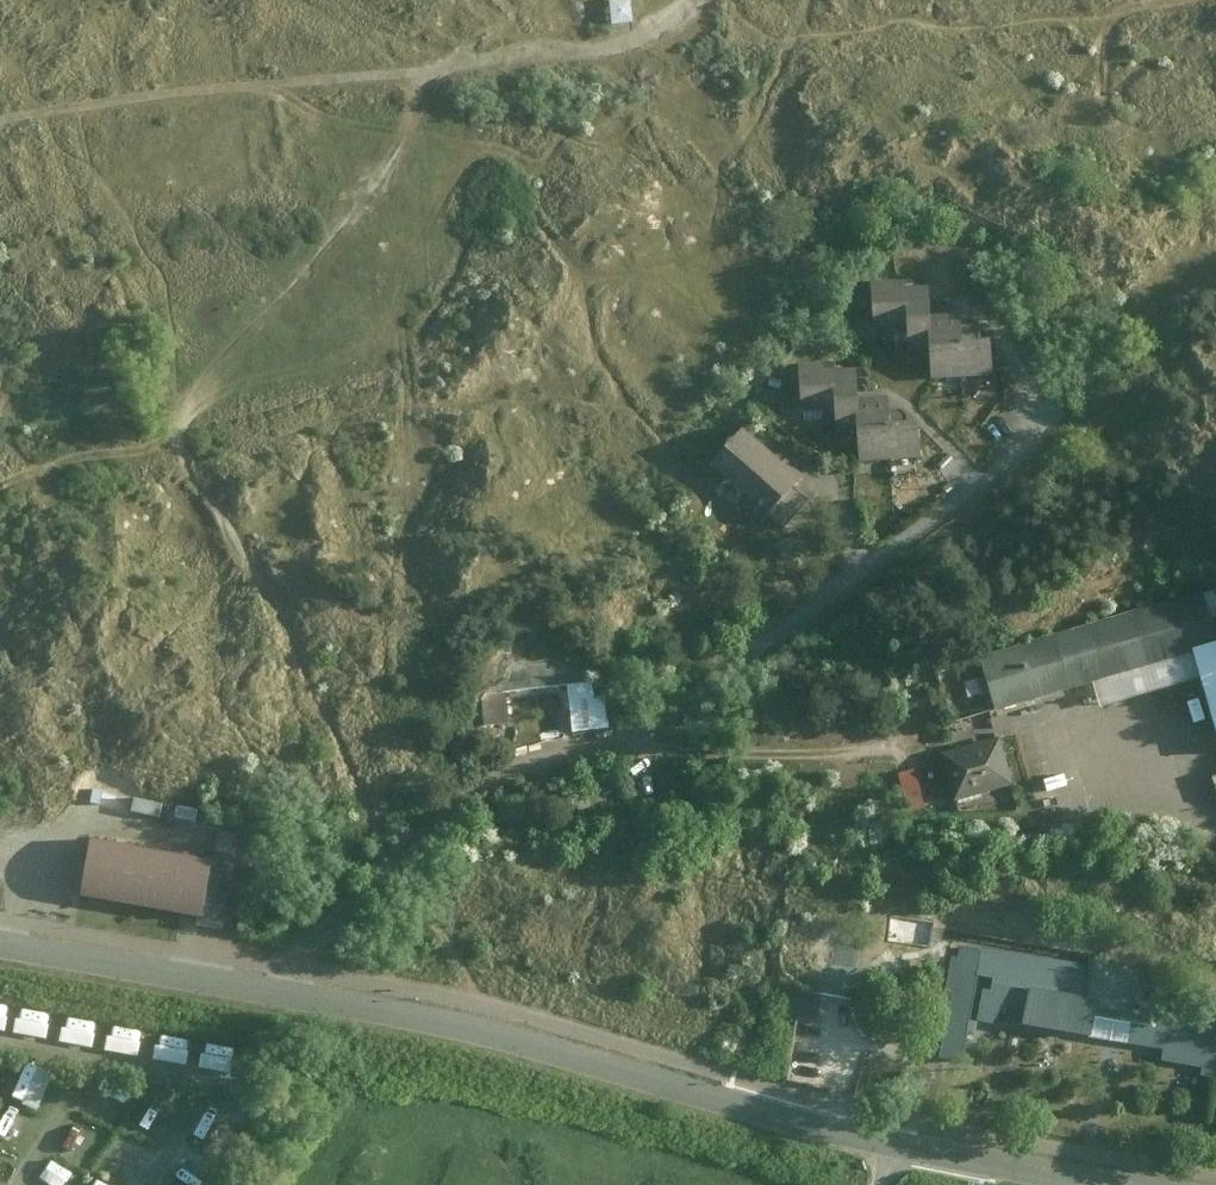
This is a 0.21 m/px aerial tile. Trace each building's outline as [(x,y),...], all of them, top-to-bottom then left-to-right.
[(629,0),(611,0),(613,20),(631,18),(629,0)] [(921,279),(864,279),(864,323),(899,323),(899,342),(921,342),(921,329),(921,279)] [(921,329),(921,342),(921,377),(980,376),(979,329),(921,329)] [(819,359),(794,360),(795,410),(827,409),(828,432),(854,431),(853,401),(852,368),(819,370),(819,359)] [(881,400),(853,401),(854,431),(855,458),(907,457),(906,416),(882,417),(881,400)] [(743,427),(707,467),(759,514),(762,511),(787,483),(795,474),(743,427)] [(807,501),(787,483),(762,511),(782,528),(807,501)] [(1194,606),(973,671),(986,715),(1207,650),(1194,606)] [(599,645),(478,656),(484,720),(508,718),(505,688),(569,682),(574,726),(607,723),(599,645)] [(1179,665),(1206,763),(1215,760),(1215,655),(1179,665)] [(999,739),(941,754),(953,800),(1011,785),(999,739)] [(923,765),(905,769),(913,810),(932,806),(923,765)] [(83,837),(73,893),(195,916),(194,923),(220,927),(234,850),(206,845),(204,859),(83,837)] [(955,946),(931,1056),(953,1061),(971,982),(1019,993),(1012,1026),(1128,1051),(1133,1027),(1071,1014),(1080,974),(955,946)] [(9,1028),(14,1003),(0,1000),(0,1026),(9,1028)] [(25,1004),(19,1029),(50,1037),(56,1012),(25,1004)] [(65,1038),(97,1045),(102,1019),(70,1013),(65,1038)] [(115,1022),(111,1048),(143,1053),(147,1027),(115,1022)] [(159,1056),(191,1062),(196,1036),(164,1030),(159,1056)] [(204,1064),(235,1071),(241,1046),(210,1039),(204,1064)] [(28,1060),(17,1098),(45,1106),(57,1069),(28,1060)]
